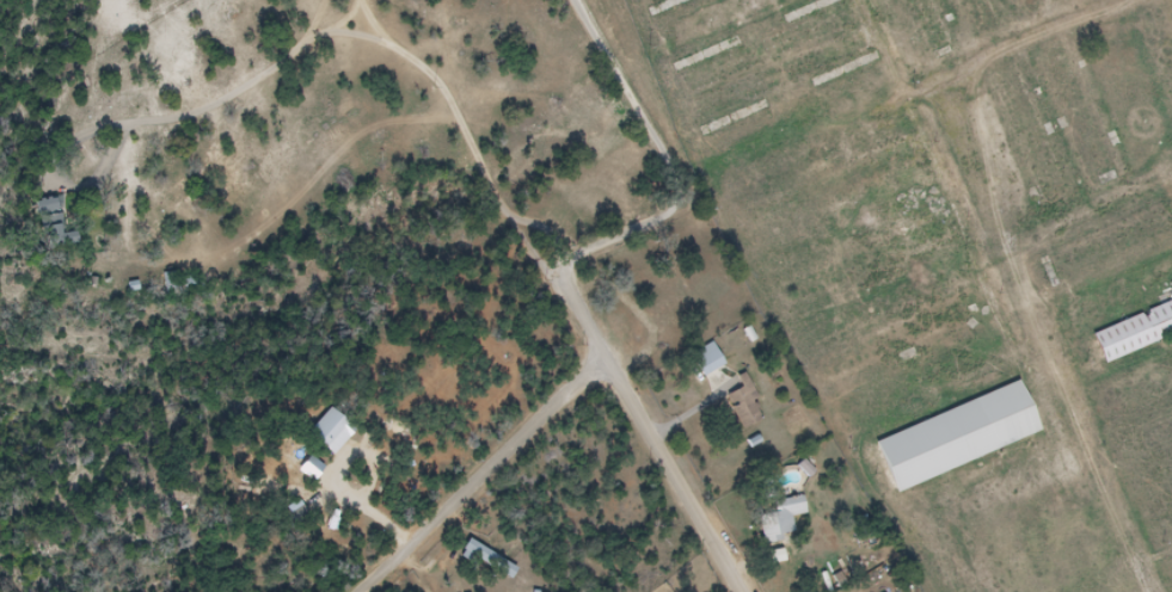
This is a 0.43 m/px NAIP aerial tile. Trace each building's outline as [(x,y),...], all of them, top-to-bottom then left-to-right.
[(27,198),(30,247),(61,246),(61,240),(65,240),(63,232),(57,232),(56,222),(42,222),(41,214),(59,212),(57,197),(27,198)] [(728,365),(714,342),(693,355),(706,378),(728,365)] [(867,442),(888,492),(1032,430),(1011,380),(867,442)] [(750,387),(729,397),(744,430),(766,421),(750,387)] [(323,406),(297,434),(325,457),(350,428),(323,406)] [(302,454),(290,469),(303,481),(317,465),(302,454)] [(807,519),(807,500),(777,500),(777,519),(807,519)] [(460,538),(453,551),(503,580),(510,567),(460,538)]
